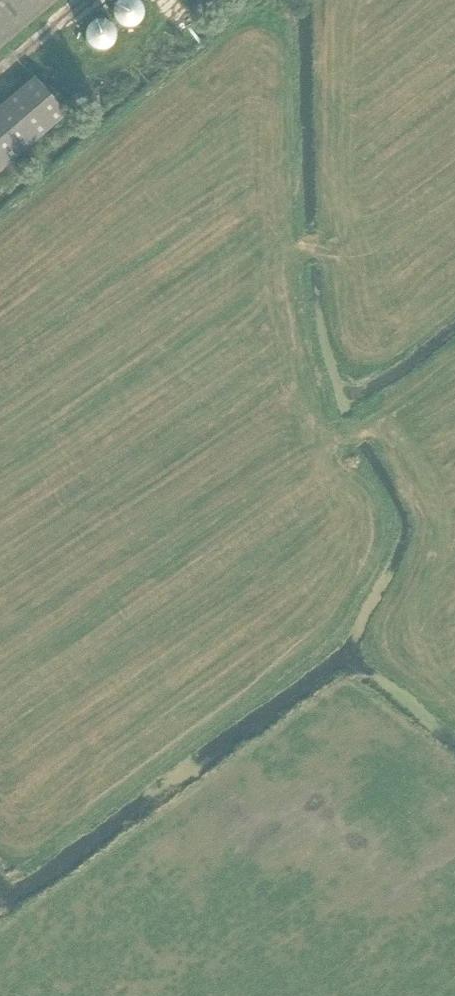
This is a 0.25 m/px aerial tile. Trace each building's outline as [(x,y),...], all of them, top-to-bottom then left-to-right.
[(50,0),(0,0),(0,43),(50,0)] [(109,29),(126,44),(139,29),(122,14),(109,29)] [(66,115),(34,77),(0,106),(0,171),(66,115)]
